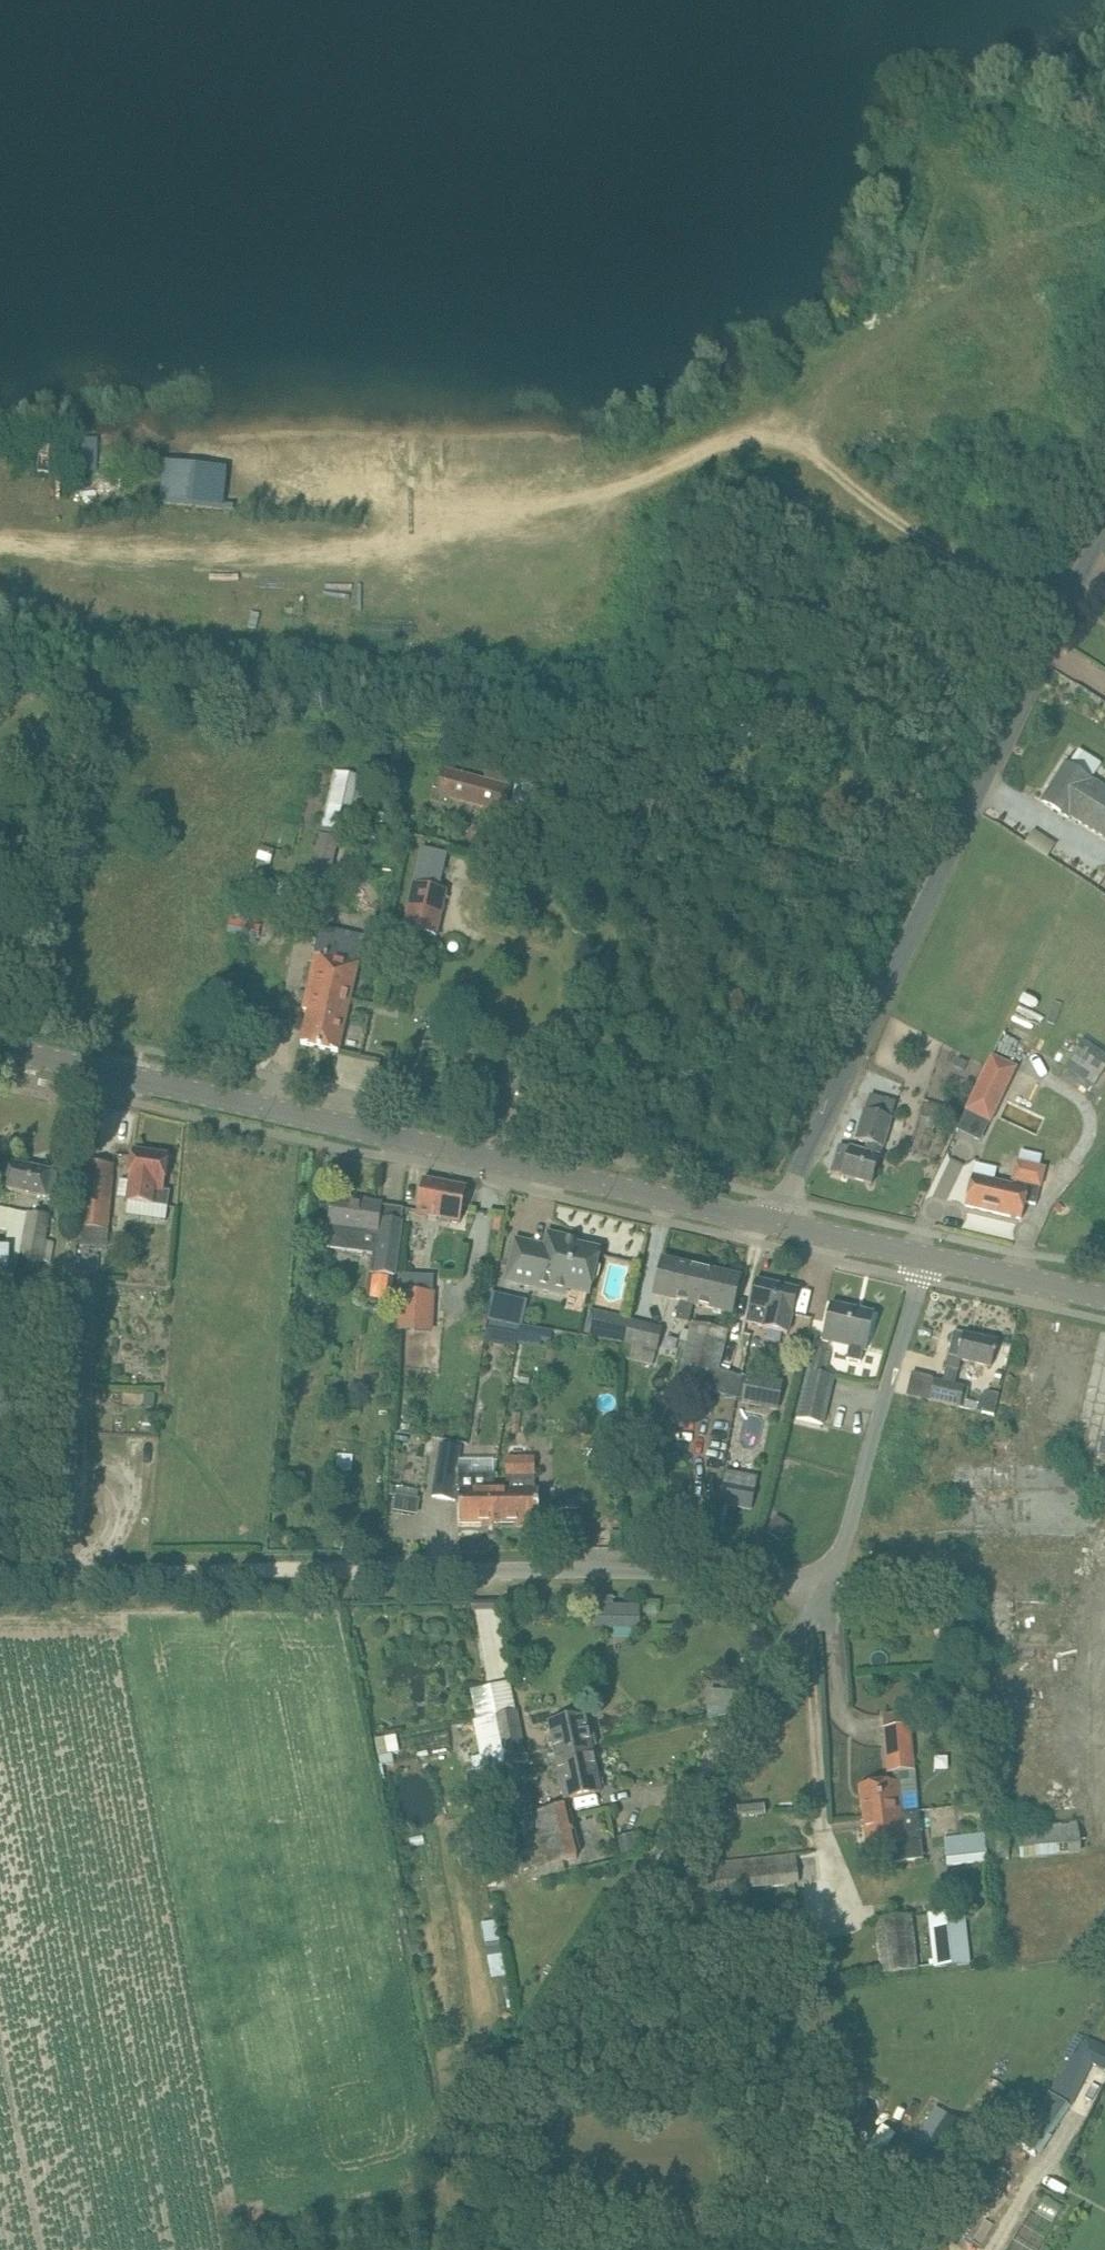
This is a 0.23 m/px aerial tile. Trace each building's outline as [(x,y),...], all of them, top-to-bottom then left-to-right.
[(160,503),(224,505),(225,464),(161,462),(160,503)] [(1043,800),(1061,812),(1069,817),(1075,807),(1084,813),(1079,820),(1104,837),(1104,788),(1092,779),(1074,768),(1069,765),(1066,763),(1043,800)] [(512,786),(444,768),(437,798),(505,815),(512,786)] [(335,771),(323,827),(347,832),(359,777),(335,771)] [(341,839),(321,835),(314,866),(333,872),(341,839)] [(448,888),(413,881),(404,924),(438,932),(448,888)] [(322,928),(308,988),(304,1010),(309,1011),(302,1045),(338,1053),(343,1031),(364,938),(322,928)] [(1104,1072),(1104,1055),(1082,1042),(1068,1069),(1097,1085),(1104,1072)] [(991,1056),(966,1110),(991,1122),(1017,1068),(991,1056)] [(871,1097),(866,1111),(857,1140),(869,1143),(866,1153),(840,1145),(832,1172),(872,1184),(880,1157),(879,1157),(882,1147),(883,1148),(896,1104),(871,1097)] [(128,1202),(126,1215),(166,1221),(168,1207),(170,1191),(164,1191),(169,1157),(133,1152),(130,1174),(129,1181),(131,1181),(128,1202)] [(84,1162),(82,1185),(76,1246),(107,1248),(114,1165),(84,1162)] [(966,1206),(1022,1220),(1025,1203),(1036,1205),(1040,1187),(1041,1187),(1045,1168),(1017,1162),(1012,1180),(1013,1180),(1012,1185),(973,1176),(966,1206)] [(13,1164),(8,1185),(8,1189),(52,1198),(57,1173),(13,1164)] [(423,1179),(419,1201),(417,1214),(461,1223),(467,1188),(423,1179)] [(402,1219),(380,1216),(381,1202),(334,1196),(330,1227),(325,1226),(322,1247),(373,1254),(370,1273),(395,1276),(402,1219)] [(35,1304),(42,1260),(51,1262),(54,1241),(47,1240),(51,1218),(0,1207),(0,1230),(8,1231),(5,1249),(0,1249),(0,1279),(15,1280),(13,1300),(35,1304)] [(429,1232),(415,1230),(411,1253),(424,1255),(429,1232)] [(568,1291),(589,1296),(592,1284),(598,1281),(601,1271),(597,1265),(600,1250),(567,1243),(568,1238),(548,1234),(545,1247),(516,1240),(506,1283),(567,1297),(568,1291)] [(676,1320),(689,1324),(702,1270),(663,1261),(655,1295),(680,1301),(676,1320)] [(702,1270),(689,1324),(694,1305),(732,1313),(740,1279),(702,1270)] [(756,1280),(751,1302),(746,1323),(789,1334),(799,1290),(756,1280)] [(400,1291),(398,1330),(431,1332),(434,1293),(433,1293),(402,1291),(400,1291)] [(874,1314),(831,1304),(822,1340),(850,1347),(847,1359),(861,1362),(864,1350),(866,1350),(874,1314)] [(584,1334),(627,1345),(632,1323),(632,1320),(590,1310),(584,1334)] [(75,1317),(73,1333),(87,1334),(88,1318),(75,1317)] [(518,1336),(520,1325),(490,1320),(488,1331),(518,1336)] [(627,1345),(624,1359),(656,1366),(664,1329),(632,1323),(627,1345)] [(693,1324),(678,1384),(675,1396),(698,1401),(701,1390),(713,1393),(727,1332),(693,1324)] [(961,1360),(991,1367),(997,1342),(954,1332),(946,1368),(959,1371),(961,1360)] [(822,1424),(831,1390),(821,1388),(830,1354),(813,1349),(797,1418),(822,1424)] [(779,1411),(784,1381),(748,1374),(742,1405),(779,1411)] [(965,1388),(939,1382),(935,1381),(930,1400),(961,1407),(965,1388)] [(460,1502),(460,1523),(496,1523),(496,1490),(495,1475),(468,1475),(468,1468),(458,1468),(462,1448),(441,1444),(432,1497),(460,1502)] [(496,1490),(496,1523),(539,1522),(539,1490),(536,1490),(535,1458),(526,1458),(526,1444),(506,1444),(506,1490),(496,1490)] [(395,1513),(418,1513),(418,1490),(395,1490),(395,1513)] [(791,1527),(776,1517),(766,1532),(780,1542),(791,1527)] [(612,1600),(594,1600),(594,1629),(613,1629),(613,1627),(640,1627),(640,1608),(612,1608),(612,1600)] [(499,1632),(496,1605),(474,1607),(477,1634),(499,1632)] [(481,1773),(506,1768),(489,1686),(474,1689),(480,1719),(483,1719),(485,1731),(475,1734),(480,1757),(478,1758),(481,1773)] [(526,1763),(515,1711),(495,1715),(506,1768),(526,1763)] [(557,1757),(591,1749),(591,1748),(598,1745),(596,1731),(588,1731),(585,1717),(550,1724),(557,1757)] [(861,1786),(865,1818),(918,1811),(909,1726),(885,1729),(889,1773),(892,1773),(894,1782),(861,1786)] [(591,1749),(557,1757),(566,1800),(600,1793),(591,1749)] [(517,1840),(498,1845),(506,1875),(536,1867),(539,1879),(552,1875),(550,1865),(563,1862),(578,1858),(577,1853),(567,1814),(565,1805),(519,1816),(525,1838),(528,1850),(520,1852),(517,1840)] [(764,1805),(738,1806),(739,1817),(765,1815),(764,1805)] [(726,1809),(700,1854),(709,1859),(712,1854),(715,1848),(727,1827),(730,1820),(734,1814),(727,1810),(726,1809)] [(919,1811),(918,1811),(865,1818),(868,1847),(892,1844),(894,1863),(924,1860),(919,1811)] [(1078,1824),(1017,1830),(1021,1857),(1081,1851),(1078,1824)] [(948,1865),(989,1860),(986,1833),(945,1838),(948,1865)] [(635,1837),(616,1842),(620,1857),(638,1853),(635,1837)] [(795,1854),(692,1866),(695,1893),(798,1882),(795,1854)] [(970,1963),(965,1912),(964,1910),(930,1914),(936,1967),(970,1963)] [(912,1916),(877,1920),(883,1973),(918,1969),(912,1916)] [(499,1920),(484,1922),(489,1977),(505,1976),(499,1920)] [(938,2194),(976,2135),(946,2115),(907,2175),(938,2194)]
